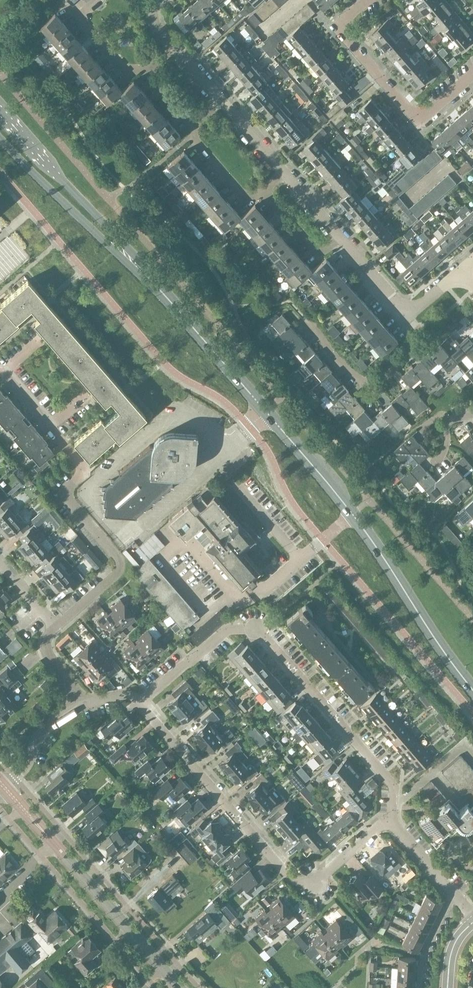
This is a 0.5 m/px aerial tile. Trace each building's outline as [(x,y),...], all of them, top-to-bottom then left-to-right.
[(189,8),(200,21),(201,20),(209,13),(198,0),(193,5),(191,3),(187,6),(189,8)] [(209,13),(219,4),(215,0),(198,0),(209,13)] [(267,1),(275,10),(280,6),(274,0),(268,0),(267,1)] [(334,0),(316,0),(324,9),(331,4),(332,6),(336,3),(334,1),(334,0)] [(414,16),(433,0),(423,0),(417,5),(418,6),(410,13),(414,16)] [(437,15),(450,4),(447,0),(433,0),(414,16),(417,20),(424,14),(425,15),(432,9),(437,15)] [(267,1),(263,5),(271,14),(275,10),(267,1)] [(245,7),(242,10),(246,15),(256,7),(252,3),(246,8),(245,7)] [(303,7),(312,17),(316,13),(308,4),(303,7)] [(439,31),(459,15),(450,4),(437,15),(442,21),(435,27),(439,31)] [(263,5),(259,8),(267,18),(271,14),(263,5)] [(299,11),(307,20),(312,17),(303,7),(299,11)] [(200,21),(189,8),(183,13),(182,11),(178,14),(191,29),(196,24),(201,30),(206,26),(201,20),(200,21)] [(259,8),(254,12),(262,21),(267,18),(259,8)] [(370,35),(379,46),(393,34),(388,28),(394,23),(390,18),(394,14),(390,9),(379,19),(383,24),(370,35)] [(242,10),(232,19),(236,22),(244,15),(245,16),(246,15),(242,10)] [(295,15),(303,24),(307,20),(299,11),(295,15)] [(262,21),(254,12),(248,18),(256,27),(262,21),(262,22),(262,21)] [(40,26),(47,34),(62,21),(55,13),(40,26)] [(299,28),(302,25),(303,24),(295,15),(290,19),(299,28)] [(450,31),(455,37),(468,26),(459,15),(439,31),(442,35),(443,36),(450,31)] [(236,22),(232,19),(226,24),(230,28),(236,22)] [(286,22),(294,32),(299,28),(290,19),(286,22)] [(47,34),(54,42),(69,28),(62,21),(47,34)] [(282,26),(290,35),(294,32),(286,22),(282,26)] [(245,28),(250,33),(254,30),(249,24),(245,28)] [(288,37),(296,46),(308,35),(303,29),(305,28),(302,25),(299,28),(294,32),(290,35),(288,37)] [(285,39),(288,37),(290,35),(282,26),(277,30),(285,39)] [(424,26),(419,31),(423,35),(428,30),(424,26)] [(455,37),(460,43),(453,49),(458,54),(472,41),(472,31),(468,26),(455,37)] [(435,27),(431,31),(434,35),(439,31),(435,27)] [(54,42),(60,49),(75,36),(69,28),(54,42)] [(219,30),(213,35),(217,39),(222,34),(219,30)] [(254,30),(250,33),(255,39),(259,36),(254,30)] [(281,43),(285,39),(277,30),(273,34),(281,43)] [(409,31),(404,35),(408,40),(413,36),(409,31)] [(439,31),(433,36),(436,40),(442,35),(439,31)] [(277,47),(281,43),(273,34),(269,37),(277,47)] [(296,46),(304,56),(317,45),(312,39),(314,37),(310,34),(308,35),(296,46)] [(379,46),(389,57),(408,40),(404,35),(398,40),(393,34),(379,46)] [(217,39),(213,35),(208,40),(207,39),(202,43),(206,48),(217,39)] [(408,40),(389,57),(393,62),(398,67),(411,56),(406,50),(418,40),(414,35),(413,36),(408,40)] [(60,49),(67,57),(82,44),(75,36),(60,49)] [(222,58),(224,57),(236,46),(227,36),(215,47),(220,53),(219,54),(222,58)] [(276,48),(277,47),(269,37),(264,41),(270,48),(272,51),(276,48)] [(270,48),(264,41),(264,42),(265,43),(261,46),(266,52),(270,48)] [(304,56),(312,65),(325,54),(320,48),(322,47),(319,43),(317,45),(304,56)] [(67,57),(74,64),(89,51),(82,44),(67,57)] [(230,68),(232,66),(245,56),(236,46),(224,57),(229,62),(227,64),(230,68)] [(270,48),(266,52),(271,58),(275,54),(277,56),(272,51),(270,48)] [(276,48),(272,51),(277,56),(281,53),(276,48)] [(74,64),(81,72),(96,59),(89,51),(74,64)] [(42,52),(35,58),(41,65),(47,59),(42,52)] [(312,65),(321,75),(333,63),(328,58),(330,56),(327,52),(325,54),(312,65)] [(437,54),(433,58),(441,68),(445,72),(449,68),(446,64),(437,54)] [(239,77),(240,76),(253,65),(245,56),(232,66),(237,72),(235,73),(239,77)] [(398,67),(407,78),(427,61),(423,56),(416,62),(411,56),(398,67)] [(454,57),(448,62),(451,66),(458,61),(454,57)] [(81,72),(87,80),(102,67),(96,59),(81,72)] [(284,64),(289,69),(292,66),(287,60),(284,64)] [(427,61),(407,78),(417,89),(430,78),(425,72),(431,66),(427,62),(427,61)] [(324,78),(329,84),(341,73),(337,67),(338,66),(335,62),(333,63),(321,75),(317,78),(321,82),(324,78)] [(276,67),(281,72),(285,69),(280,64),(276,67)] [(247,87),(249,85),(261,74),(253,65),(240,76),(245,81),(243,83),(247,87)] [(292,66),(289,69),(294,75),(297,72),(292,66)] [(87,80),(94,87),(109,74),(102,67),(87,80)] [(285,69),(281,72),(286,78),(290,75),(285,69)] [(341,73),(329,84),(337,93),(334,95),(340,101),(327,112),(330,117),(352,99),(343,89),(350,83),(345,77),(347,75),(343,71),(341,73)] [(94,87),(101,95),(116,82),(109,74),(94,87)] [(252,92),(254,95),(264,87),(265,88),(269,84),(261,74),(249,85),(253,91),(252,92)] [(60,77),(55,81),(61,88),(66,84),(60,77)] [(119,93),(125,101),(140,87),(134,79),(122,89),(123,90),(119,93)] [(300,82),(305,88),(309,85),(304,79),(300,82)] [(107,103),(119,93),(123,90),(122,89),(116,82),(101,95),(107,103)] [(293,86),(297,91),(301,88),(296,82),(293,86)] [(254,95),(252,98),(257,104),(255,105),(259,109),(260,108),(273,97),(276,94),(268,85),(265,88),(264,87),(254,95)] [(309,85),(305,88),(310,94),(314,91),(309,85)] [(125,101),(132,108),(147,95),(140,87),(125,101)] [(301,88),(297,91),(302,97),(306,94),(301,88)] [(267,119),(269,117),(284,103),(276,94),(273,97),(260,108),(265,113),(263,115),(267,119)] [(132,108),(139,116),(154,103),(147,95),(132,108)] [(368,119),(381,108),(383,107),(379,102),(377,104),(372,98),(360,109),(364,114),(358,120),(362,124),(368,119)] [(79,100),(75,104),(81,110),(85,107),(79,100)] [(309,104),(314,110),(318,107),(313,101),(309,104)] [(139,116),(145,124),(160,110),(154,103),(139,116)] [(277,127),(289,116),(292,113),(284,103),(269,117),(274,123),(272,124),(275,128),(277,127)] [(318,107),(314,110),(319,116),(324,122),(328,119),(322,112),(318,107)] [(461,116),(471,127),(472,128),(472,110),(471,107),(461,116)] [(377,128),(389,118),(391,116),(387,112),(385,114),(381,108),(368,119),(372,123),(366,129),(370,133),(376,128),(377,128)] [(344,109),(332,119),(336,124),(339,127),(345,122),(342,119),(348,114),(344,109)] [(145,124),(152,131),(167,118),(160,110),(145,124)] [(283,137),(285,136),(301,122),(297,117),(293,120),(289,116),(277,127),(282,132),(280,134),(283,137)] [(452,124),(468,142),(472,146),(472,147),(472,148),(472,140),(472,139),(470,136),(469,135),(472,131),(472,129),(472,128),(471,127),(461,116),(452,124)] [(152,131),(159,139),(174,126),(167,118),(152,131)] [(378,135),(381,140),(384,137),(385,138),(397,127),(399,125),(396,122),(394,123),(389,118),(377,128),(380,133),(378,135)] [(301,122),(285,136),(290,142),(288,143),(291,147),(305,135),(306,137),(311,133),(301,122)] [(452,124),(443,132),(453,143),(459,150),(460,151),(464,147),(467,151),(472,146),(468,142),(452,124)] [(174,126),(159,139),(166,147),(181,133),(174,126)] [(393,147),(405,136),(407,135),(404,131),(402,132),(397,127),(385,138),(384,137),(381,140),(390,149),(393,147)] [(310,144),(304,149),(310,155),(308,157),(311,160),(313,159),(325,148),(319,141),(324,136),(323,136),(328,132),(323,128),(319,131),(307,142),(310,144)] [(443,132),(433,140),(443,151),(444,153),(450,148),(454,154),(459,150),(453,143),(443,132)] [(341,134),(337,137),(342,142),(346,139),(341,134)] [(357,134),(350,139),(351,140),(356,146),(360,143),(363,140),(357,134)] [(393,147),(401,157),(413,146),(415,144),(412,141),(410,142),(405,136),(393,147)] [(360,143),(356,146),(361,152),(364,148),(360,143)] [(408,173),(409,172),(413,168),(417,165),(418,164),(422,161),(425,158),(422,155),(424,153),(420,150),(418,151),(413,146),(401,157),(405,161),(401,165),(408,173)] [(349,150),(354,156),(358,152),(353,147),(349,150)] [(319,170),(321,168),(333,158),(325,148),(313,159),(318,164),(316,166),(319,170)] [(435,149),(430,153),(438,162),(443,158),(435,149)] [(167,165),(174,174),(191,159),(184,150),(167,165)] [(358,152),(354,156),(359,161),(363,158),(358,152)] [(430,153),(426,157),(434,166),(438,162),(430,153)] [(367,159),(372,165),(376,161),(371,156),(367,159)] [(426,157),(425,158),(422,161),(430,170),(434,166),(426,157)] [(328,180),(330,178),(342,167),(333,158),(321,168),(326,174),(324,176),(328,180)] [(174,174),(181,182),(198,167),(191,159),(174,174)] [(376,161),(372,165),(377,171),(381,167),(376,161)] [(418,164),(426,174),(430,170),(422,161),(418,164)] [(468,162),(459,170),(463,175),(472,167),(468,162)] [(413,168),(421,177),(426,174),(418,164),(417,165),(413,168)] [(365,169),(370,174),(374,171),(369,165),(365,169)] [(181,182),(188,190),(205,175),(198,167),(181,182)] [(336,189),(338,187),(350,177),(342,167),(330,178),(334,183),(333,185),(336,189)] [(409,172),(417,181),(421,177),(413,168),(409,172)] [(374,171),(370,174),(375,180),(379,177),(374,171)] [(409,172),(408,173),(405,176),(413,185),(417,181),(409,172)] [(450,174),(445,178),(453,187),(458,183),(450,174)] [(188,190),(195,198),(213,183),(205,175),(188,190)] [(405,176),(400,179),(408,189),(413,185),(405,176)] [(341,194),(344,197),(353,189),(354,189),(358,186),(350,177),(338,187),(343,193),(341,194)] [(388,182),(388,183),(391,187),(395,184),(390,178),(386,181),(388,182)] [(445,178),(441,182),(449,191),(453,187),(445,178)] [(400,179),(396,183),(404,193),(408,189),(400,179)] [(382,181),(372,189),(375,193),(384,186),(389,192),(392,188),(391,187),(388,183),(388,182),(387,183),(386,183),(385,182),(384,183),(382,181)] [(441,182),(436,185),(444,194),(449,191),(441,182)] [(195,198),(202,207),(220,192),(213,183),(195,198)] [(391,187),(392,188),(398,195),(400,196),(404,193),(396,183),(395,184),(391,187)] [(436,185),(432,189),(440,198),(444,194),(436,185)] [(392,188),(389,192),(394,198),(398,195),(392,188)] [(348,211),(349,210),(362,199),(354,189),(353,189),(344,197),(341,200),(346,206),(344,207),(348,211)] [(432,189),(428,193),(436,202),(440,198),(432,189)] [(202,207),(210,215),(227,200),(220,192),(202,207)] [(428,193),(424,197),(432,206),(436,202),(428,193)] [(170,195),(165,199),(171,205),(175,201),(170,195)] [(394,198),(390,201),(393,205),(401,198),(400,196),(398,195),(394,198)] [(424,197),(419,200),(427,209),(432,206),(424,197)] [(445,197),(440,201),(443,205),(448,201),(445,197)] [(356,221),(358,219),(370,208),(362,199),(349,210),(354,215),(352,217),(356,221)] [(210,215),(217,223),(234,208),(227,200),(210,215)] [(419,200),(415,204),(423,213),(427,209),(419,200)] [(400,205),(405,211),(409,207),(404,202),(400,205)] [(238,219),(245,227),(262,212),(255,204),(241,216),(238,219)] [(410,208),(414,213),(418,217),(423,213),(415,204),(410,208)] [(462,208),(472,220),(472,210),(472,211),(466,204),(462,208)] [(410,216),(414,213),(410,208),(409,207),(405,211),(410,216)] [(224,231),(238,219),(241,216),(234,208),(217,223),(224,231)] [(366,229),(378,217),(383,213),(379,209),(375,213),(370,208),(358,219),(362,225),(361,226),(364,230),(366,229)] [(459,223),(469,234),(472,231),(472,220),(462,208),(461,208),(458,212),(464,218),(459,223)] [(434,214),(430,210),(421,218),(422,219),(424,221),(425,222),(434,214)] [(245,227),(252,235),(269,220),(262,212),(245,227)] [(372,240),(374,238),(387,227),(378,217),(366,229),(371,234),(369,236),(372,240)] [(422,219),(413,227),(414,230),(424,221),(422,219)] [(252,235),(259,244),(277,229),(269,220),(252,235)] [(448,220),(443,224),(459,243),(469,234),(459,223),(454,227),(448,220)] [(445,235),(440,239),(450,251),(459,243),(443,224),(439,228),(445,235)] [(387,227),(374,238),(379,244),(377,245),(380,249),(395,236),(387,227)] [(408,231),(404,235),(408,239),(416,232),(415,231),(414,230),(413,227),(408,231)] [(259,244),(267,252),(284,237),(277,229),(259,244)] [(425,233),(421,237),(424,241),(441,259),(450,251),(440,239),(435,244),(429,237),(425,233)] [(267,252),(274,260),(291,245),(284,237),(267,252)] [(426,252),(421,256),(431,267),(441,259),(424,241),(420,245),(426,252)] [(394,244),(385,252),(391,258),(395,254),(399,250),(394,244)] [(274,260),(281,268),(298,253),(291,245),(274,260)] [(399,250),(395,254),(401,261),(407,268),(402,273),(412,284),(422,276),(406,257),(402,253),(400,250),(399,250)] [(281,268),(288,277),(305,262),(298,253),(281,268)] [(409,254),(406,257),(422,276),(431,267),(421,256),(419,254),(414,258),(410,253),(409,254)] [(309,273),(307,275),(314,284),(317,281),(334,266),(327,257),(320,263),(312,270),(313,270),(309,273)] [(307,275),(309,273),(313,270),(312,270),(305,262),(288,277),(286,279),(293,287),(296,285),(307,275)] [(317,281),(324,289),(341,274),(334,266),(317,281)] [(328,300),(331,297),(348,282),(341,274),(324,289),(321,292),(328,300)] [(33,309),(45,299),(28,280),(1,303),(4,305),(0,309),(0,338),(18,323),(15,320),(31,306),(33,309)] [(331,297),(338,306),(355,290),(348,282),(331,297)] [(275,288),(271,291),(278,300),(282,296),(275,288)] [(338,306),(345,314),(362,299),(355,290),(338,306)] [(37,313),(39,316),(51,306),(49,303),(45,299),(33,309),(37,313)] [(345,314),(352,322),(370,307),(362,299),(345,314)] [(111,398),(111,399),(123,389),(51,306),(39,316),(40,317),(35,321),(105,402),(111,398)] [(352,322),(349,325),(356,333),(359,330),(377,315),(370,307),(352,322)] [(271,341),(280,350),(299,334),(292,326),(293,325),(283,314),(273,323),(281,332),(271,341)] [(359,330),(366,338),(384,323),(377,315),(359,330)] [(366,338),(374,346),(391,331),(384,323),(366,338)] [(391,331),(374,346),(381,355),(398,340),(391,331)] [(298,352),(306,360),(306,361),(316,353),(317,352),(307,341),(306,342),(299,334),(280,350),(288,360),(298,352)] [(338,334),(335,337),(342,345),(345,342),(338,334)] [(448,347),(452,351),(450,353),(458,362),(467,354),(472,361),(472,342),(469,337),(461,344),(456,339),(448,347)] [(422,360),(430,370),(431,369),(440,362),(448,371),(458,362),(450,353),(446,348),(442,343),(433,351),(433,350),(422,360)] [(352,351),(349,353),(357,361),(359,359),(352,351)] [(314,371),(322,380),(323,380),(332,372),(333,371),(324,360),(323,361),(316,353),(306,361),(306,360),(296,369),(305,379),(314,371)] [(359,359),(357,361),(364,369),(368,366),(361,358),(359,359)] [(403,376),(411,386),(412,386),(421,378),(429,387),(439,379),(431,369),(430,370),(422,360),(414,367),(403,376)] [(322,380),(313,388),(314,390),(322,398),(325,395),(333,404),(339,399),(349,391),(350,390),(348,388),(340,379),(339,380),(332,372),(323,380),(322,380)] [(462,376),(457,381),(462,387),(467,382),(462,376)] [(392,402),(392,403),(401,413),(401,412),(410,404),(419,414),(429,405),(412,386),(411,386),(402,395),(401,394),(392,402)] [(114,402),(117,405),(128,396),(126,392),(123,389),(111,399),(114,402)] [(314,390),(310,394),(317,402),(322,398),(314,390)] [(348,409),(355,418),(356,418),(365,410),(366,409),(357,398),(356,399),(349,391),(339,399),(333,404),(329,407),(338,417),(348,409)] [(1,421),(17,407),(7,395),(6,396),(0,401),(0,420),(1,421)] [(128,396),(117,405),(120,408),(104,422),(101,419),(74,442),(89,459),(116,436),(119,438),(145,415),(128,396)] [(384,409),(373,419),(382,429),(391,421),(400,430),(410,422),(401,412),(401,413),(392,403),(384,410),(384,409)] [(13,430),(27,418),(17,407),(1,421),(8,429),(11,427),(13,430)] [(356,418),(355,418),(346,426),(355,436),(363,429),(372,438),(382,429),(373,419),(365,410),(356,418)] [(29,421),(27,418),(13,430),(17,435),(14,437),(20,444),(37,430),(36,428),(29,421)] [(30,455),(32,454),(45,443),(47,441),(37,430),(20,444),(30,455)] [(101,488),(104,488),(103,496),(102,496),(102,497),(105,497),(104,505),(103,505),(105,505),(105,513),(104,513),(104,514),(137,517),(137,516),(135,516),(136,508),(146,508),(144,508),(145,500),(155,500),(153,500),(154,492),(163,493),(164,492),(162,492),(163,484),(172,485),(171,484),(172,476),(175,476),(180,475),(183,474),(186,473),(188,471),(190,469),(191,467),(193,464),(194,461),(195,459),(195,456),(196,445),(196,444),(196,440),(191,439),(191,437),(186,433),(175,432),(172,432),(169,432),(166,433),(164,434),(161,436),(159,437),(157,439),(155,441),(155,442),(153,445),(150,445),(119,472),(120,473),(120,481),(110,480),(111,481),(111,489),(101,488)] [(472,434),(471,433),(461,443),(470,453),(472,450),(472,433),(472,434)] [(411,454),(419,463),(420,463),(431,454),(421,443),(420,443),(413,435),(393,452),(402,462),(411,454)] [(45,443),(32,454),(38,462),(33,466),(39,472),(49,463),(50,463),(46,458),(53,452),(45,443)] [(16,447),(11,451),(14,455),(19,451),(16,447)] [(446,473),(463,492),(472,484),(464,474),(472,466),(472,465),(465,456),(454,465),(454,466),(446,473)] [(384,460),(379,464),(383,470),(388,466),(384,460)] [(419,481),(427,490),(437,481),(428,470),(427,471),(420,463),(419,463),(405,475),(400,479),(409,489),(419,481)] [(400,470),(395,475),(400,480),(400,479),(405,475),(400,470)] [(446,473),(437,481),(427,490),(436,500),(445,492),(453,501),(453,500),(458,496),(463,492),(446,473)] [(21,481),(7,493),(8,495),(9,495),(23,483),(21,481)] [(8,495),(7,493),(0,485),(0,502),(8,495)] [(188,503),(169,520),(185,539),(201,525),(204,522),(210,528),(211,529),(213,531),(214,532),(217,536),(214,538),(214,539),(215,540),(207,547),(222,565),(228,572),(229,573),(232,577),(241,587),(249,580),(252,584),(256,580),(253,577),(261,570),(247,554),(245,552),(242,548),(247,544),(249,546),(250,544),(252,542),(251,541),(253,539),(208,487),(207,487),(193,499),(192,497),(187,501),(188,503)] [(16,490),(11,495),(14,498),(19,493),(16,490)] [(15,515),(11,510),(17,505),(10,496),(6,499),(0,505),(0,528),(15,515)] [(458,496),(453,500),(457,504),(462,500),(458,496)] [(455,515),(464,525),(472,517),(472,500),(455,515)] [(43,516),(33,524),(37,527),(50,515),(59,526),(65,521),(53,507),(52,508),(43,516)] [(40,512),(30,520),(33,524),(43,516),(40,512)] [(15,515),(0,528),(0,530),(6,538),(15,530),(19,535),(29,526),(22,517),(19,520),(15,515)] [(434,515),(427,520),(432,525),(435,522),(438,519),(434,515)] [(17,547),(25,556),(45,538),(38,529),(37,530),(36,531),(32,526),(22,535),(26,540),(17,547)] [(154,533),(139,546),(150,558),(165,545),(154,533)] [(78,536),(72,541),(77,547),(83,542),(78,536)] [(45,538),(25,556),(32,564),(41,557),(44,562),(55,552),(57,551),(57,552),(61,549),(64,546),(59,540),(52,546),(45,538)] [(122,552),(137,570),(149,559),(134,542),(122,552)] [(49,584),(65,570),(71,565),(63,556),(60,558),(57,554),(46,563),(50,568),(41,575),(49,584)] [(137,570),(134,572),(149,590),(153,594),(182,628),(183,630),(185,628),(199,615),(196,612),(191,606),(150,558),(149,559),(137,570)] [(98,560),(93,564),(97,568),(102,564),(98,560)] [(70,575),(65,570),(49,584),(56,592),(65,585),(69,590),(79,580),(83,578),(76,570),(70,575)] [(0,591),(0,616),(4,612),(0,607),(11,598),(4,590),(3,591),(2,589),(0,591)] [(149,590),(141,597),(145,601),(153,594),(149,590)] [(113,609),(111,611),(117,619),(129,608),(121,599),(111,607),(113,609)] [(309,600),(309,601),(287,619),(358,702),(375,688),(368,681),(367,682),(311,618),(319,611),(309,600)] [(129,608),(117,619),(123,626),(125,624),(130,630),(134,627),(131,623),(137,617),(133,612),(139,606),(136,602),(131,606),(129,608)] [(100,607),(94,612),(98,616),(103,611),(100,607)] [(97,620),(105,629),(117,619),(111,611),(108,613),(107,611),(97,620)] [(170,616),(164,620),(168,626),(174,622),(170,616)] [(121,628),(123,626),(117,619),(105,629),(113,638),(119,633),(123,637),(126,634),(123,630),(121,628)] [(177,622),(171,627),(176,632),(181,627),(177,622)] [(140,640),(138,642),(144,649),(156,639),(148,629),(138,638),(140,640)] [(68,634),(56,645),(61,649),(72,639),(68,634)] [(16,638),(10,643),(16,650),(22,645),(16,638)] [(132,660),(144,649),(138,642),(135,644),(134,642),(131,639),(127,642),(130,645),(124,650),(132,660)] [(156,639),(144,649),(150,656),(153,654),(154,656),(164,648),(156,639)] [(84,647),(83,648),(93,660),(100,654),(98,652),(100,650),(92,640),(84,647)] [(189,640),(183,645),(188,650),(193,645),(189,640)] [(227,654),(239,667),(255,653),(247,644),(245,646),(241,642),(227,654)] [(84,665),(86,667),(93,660),(83,648),(73,657),(82,666),(84,665)] [(144,649),(132,660),(140,669),(150,660),(148,658),(150,656),(144,649)] [(239,667),(246,675),(262,661),(255,653),(239,667)] [(100,654),(93,660),(104,672),(113,664),(104,655),(102,656),(100,654)] [(12,659),(7,664),(11,669),(16,664),(12,659)] [(93,660),(86,667),(88,669),(86,671),(94,681),(104,672),(93,660)] [(153,661),(148,667),(150,669),(156,665),(153,661)] [(246,675),(253,683),(269,669),(262,661),(246,675)] [(199,666),(195,670),(199,675),(204,672),(199,666)] [(0,722),(10,713),(18,706),(8,695),(12,691),(9,687),(17,679),(7,667),(0,674),(0,678),(5,684),(1,687),(0,686),(0,721),(0,722)] [(253,683),(260,692),(276,677),(269,669),(253,683)] [(128,675),(122,681),(126,685),(132,679),(128,675)] [(260,692),(267,700),(283,686),(276,677),(260,692)] [(115,686),(110,680),(106,683),(111,689),(115,686)] [(175,714),(196,695),(191,690),(193,688),(186,680),(174,690),(178,695),(167,704),(175,714)] [(283,686),(267,700),(278,713),(292,701),(288,696),(291,694),(283,686)] [(362,706),(370,715),(385,703),(376,693),(362,706)] [(201,701),(196,695),(175,714),(183,723),(194,713),(197,718),(210,707),(203,699),(201,701)] [(228,695),(223,699),(234,712),(239,708),(228,695)] [(289,730),(293,726),(309,712),(307,710),(306,709),(302,704),(299,706),(297,703),(295,701),(286,710),(281,713),(284,716),(285,718),(286,718),(282,722),(289,730)] [(370,715),(378,725),(393,712),(385,703),(370,715)] [(197,738),(201,743),(217,730),(212,724),(220,718),(213,710),(200,720),(204,725),(194,734),(198,738),(197,738)] [(293,735),(296,738),(316,720),(309,712),(293,726),(297,731),(293,735)] [(378,725),(386,734),(400,721),(393,712),(378,725)] [(120,737),(134,724),(126,715),(118,723),(113,718),(101,728),(109,738),(116,732),(120,737)] [(303,738),(307,743),(323,729),(316,720),(296,738),(299,742),(303,738)] [(386,734),(394,743),(408,730),(400,721),(386,734)] [(217,730),(201,743),(205,748),(206,748),(210,752),(220,743),(224,747),(236,737),(229,729),(222,735),(217,730)] [(307,743),(314,751),(330,737),(323,729),(307,743)] [(394,743),(402,752),(416,739),(408,730),(394,743)] [(113,762),(121,756),(122,757),(132,758),(133,757),(136,760),(152,745),(143,735),(128,748),(124,744),(109,757),(113,762)] [(337,741),(335,742),(330,737),(314,751),(316,754),(313,756),(320,763),(323,761),(325,764),(339,752),(335,747),(338,745),(340,744),(337,741)] [(90,738),(86,742),(90,746),(94,743),(90,738)] [(276,741),(271,745),(278,753),(280,751),(282,749),(282,743),(278,739),(276,741)] [(402,752),(410,761),(424,749),(416,739),(402,752)] [(229,756),(220,764),(223,768),(223,769),(227,774),(242,761),(248,756),(240,747),(241,746),(237,741),(234,744),(225,752),(229,756)] [(84,743),(74,751),(79,757),(89,748),(85,743),(84,743)] [(424,749),(410,761),(418,771),(432,758),(424,749)] [(468,829),(468,828),(469,828),(471,827),(472,825),(472,769),(460,755),(442,771),(469,803),(458,812),(431,780),(421,789),(438,808),(420,824),(433,839),(440,833),(443,837),(450,830),(447,827),(454,821),(458,826),(459,827),(460,828),(461,828),(462,829),(464,829),(466,829),(467,829),(468,829)] [(164,759),(164,760),(161,756),(151,765),(147,760),(135,770),(140,776),(146,771),(155,781),(157,779),(161,777),(171,768),(168,764),(168,763),(169,762),(168,761),(168,760),(167,760),(167,759),(166,759),(165,759),(164,759)] [(334,777),(338,782),(355,767),(347,758),(338,765),(334,761),(322,771),(330,780),(334,777)] [(242,761),(227,774),(231,778),(233,779),(236,782),(245,775),(249,779),(258,771),(251,763),(247,766),(242,761)] [(64,776),(69,772),(61,763),(48,774),(52,779),(46,784),(54,794),(69,782),(64,776)] [(339,790),(347,799),(359,789),(355,784),(363,777),(355,767),(338,782),(342,787),(339,790)] [(249,799),(253,804),(269,790),(264,785),(269,781),(262,773),(253,781),(257,785),(247,794),(250,798),(249,799)] [(307,773),(302,777),(305,781),(311,777),(307,773)] [(171,792),(177,800),(178,798),(182,795),(190,788),(180,777),(172,784),(167,779),(155,790),(163,799),(171,792)] [(302,781),(297,785),(301,789),(305,786),(306,785),(302,781)] [(306,785),(305,786),(310,791),(315,787),(310,781),(306,785)] [(347,799),(350,803),(350,802),(359,812),(359,813),(362,816),(369,810),(369,805),(361,795),(370,788),(365,783),(359,789),(347,799)] [(269,790),(253,804),(258,809),(259,808),(262,812),(267,808),(271,813),(276,808),(285,800),(278,792),(274,786),(269,790)] [(301,789),(299,791),(303,796),(309,791),(305,786),(301,789)] [(87,811),(97,803),(92,798),(86,803),(76,792),(63,804),(73,815),(83,807),(87,811)] [(179,818),(186,826),(190,823),(207,808),(198,798),(191,804),(187,799),(186,800),(183,803),(174,810),(180,817),(179,818)] [(272,823),(280,832),(300,814),(296,809),(288,800),(278,809),(282,813),(272,823)] [(147,801),(141,803),(143,810),(149,808),(147,801)] [(318,801),(313,805),(324,818),(329,814),(318,801)] [(337,820),(336,821),(345,831),(353,824),(357,820),(362,816),(359,813),(359,812),(350,802),(350,803),(345,807),(347,809),(341,814),(342,816),(337,820)] [(82,827),(92,837),(107,824),(100,816),(105,812),(98,804),(85,815),(90,820),(82,827)] [(300,814),(280,832),(288,842),(299,832),(303,837),(313,829),(305,819),(300,814)] [(199,833),(207,842),(223,829),(219,825),(219,823),(218,821),(211,821),(207,824),(204,819),(190,831),(194,837),(199,833)] [(142,822),(142,827),(144,830),(149,830),(152,828),(152,823),(150,820),(145,820),(142,822)] [(321,828),(316,832),(324,842),(325,842),(329,838),(332,842),(345,831),(336,821),(330,827),(328,825),(322,830),(321,828)] [(223,829),(207,842),(216,852),(211,856),(216,862),(230,849),(226,845),(229,842),(230,834),(228,833),(226,833),(223,829)] [(303,837),(294,845),(298,850),(305,843),(307,846),(309,844),(315,850),(315,851),(321,852),(322,850),(328,846),(325,842),(324,842),(316,832),(313,829),(303,837)] [(99,846),(103,850),(106,854),(110,851),(114,855),(126,845),(130,841),(126,836),(124,838),(117,831),(99,846)] [(180,831),(169,841),(175,848),(186,838),(180,831)] [(130,841),(126,845),(130,849),(135,845),(131,840),(130,841)] [(130,849),(128,850),(123,855),(127,860),(123,863),(125,865),(122,868),(131,878),(152,859),(138,842),(135,845),(130,849)] [(184,842),(176,849),(189,864),(197,857),(184,842)] [(250,858),(244,850),(241,847),(227,859),(235,868),(231,871),(238,878),(248,869),(243,864),(250,858)] [(382,873),(385,874),(399,861),(391,853),(387,856),(382,851),(380,851),(371,858),(371,860),(382,873)] [(17,867),(5,854),(0,858),(0,882),(17,867)] [(245,886),(253,895),(269,880),(260,869),(250,878),(246,873),(233,885),(239,892),(245,886)] [(359,874),(358,874),(357,876),(356,874),(352,875),(351,876),(349,880),(351,881),(348,884),(361,899),(368,892),(372,897),(381,889),(370,876),(366,880),(362,875),(361,874),(360,874),(359,874)] [(158,889),(148,897),(159,910),(162,908),(166,914),(177,905),(167,894),(180,882),(174,875),(158,889)] [(267,894),(261,899),(267,905),(272,900),(267,894)] [(426,894),(421,904),(437,912),(442,901),(426,894)] [(271,908),(269,910),(275,917),(291,903),(287,898),(283,902),(279,897),(269,906),(271,908)] [(299,900),(293,905),(298,912),(304,907),(299,900)] [(221,928),(230,921),(212,901),(204,909),(207,913),(184,933),(186,937),(187,937),(188,938),(189,938),(190,938),(191,938),(192,938),(193,938),(194,937),(201,931),(204,934),(216,923),(221,928)] [(291,903),(275,917),(282,924),(284,922),(286,924),(295,916),(292,912),(295,909),(291,903)] [(421,904),(417,914),(432,921),(437,912),(421,904)] [(34,909),(25,916),(30,921),(36,928),(35,929),(36,931),(39,933),(41,931),(59,915),(55,911),(45,920),(39,913),(38,913),(34,909)] [(255,918),(263,927),(275,917),(269,910),(267,912),(265,910),(255,918)] [(232,911),(226,916),(231,921),(236,916),(232,911)] [(417,914),(412,923),(427,931),(432,921),(417,914)] [(59,915),(41,931),(49,939),(66,924),(59,915)] [(349,915),(345,918),(350,924),(354,920),(349,915)] [(237,917),(231,922),(235,926),(240,922),(237,917)] [(263,927),(259,932),(263,936),(267,932),(271,937),(281,928),(279,926),(282,924),(275,917),(263,927)] [(328,930),(326,932),(332,939),(344,929),(336,919),(326,928),(328,930)] [(2,960),(3,962),(7,967),(11,964),(18,973),(30,962),(28,960),(26,957),(34,950),(25,940),(32,934),(30,931),(22,922),(11,931),(0,940),(0,962),(2,960)] [(355,922),(351,926),(359,935),(363,931),(355,922)] [(412,923),(407,933),(422,941),(427,931),(412,923)] [(72,925),(67,930),(72,936),(78,931),(72,925)] [(344,929),(332,939),(339,946),(341,945),(342,947),(352,938),(344,929)] [(237,931),(231,936),(235,941),(241,935),(237,931)] [(312,940),(320,950),(332,939),(326,932),(324,934),(322,932),(319,934),(312,940)] [(422,941),(407,933),(402,943),(417,951),(422,941)] [(304,940),(299,934),(294,939),(299,944),(304,940)] [(75,963),(85,974),(96,965),(90,958),(101,949),(101,948),(98,951),(95,947),(96,946),(87,935),(72,948),(81,958),(75,963)] [(332,939),(320,950),(328,959),(338,950),(336,948),(339,946),(332,939)] [(307,947),(304,950),(309,957),(315,952),(311,947),(309,948),(307,947)] [(264,949),(259,954),(265,961),(270,956),(264,949)] [(341,953),(336,958),(340,963),(345,958),(341,953)] [(399,956),(398,968),(415,969),(416,957),(399,956)] [(25,981),(29,986),(28,987),(29,987),(48,987),(55,982),(51,978),(54,975),(45,965),(42,968),(41,967),(25,981)] [(398,968),(397,978),(414,979),(415,969),(398,968)] [(114,976),(100,987),(125,987),(114,976)] [(397,987),(414,987),(414,979),(397,978),(397,987)]
